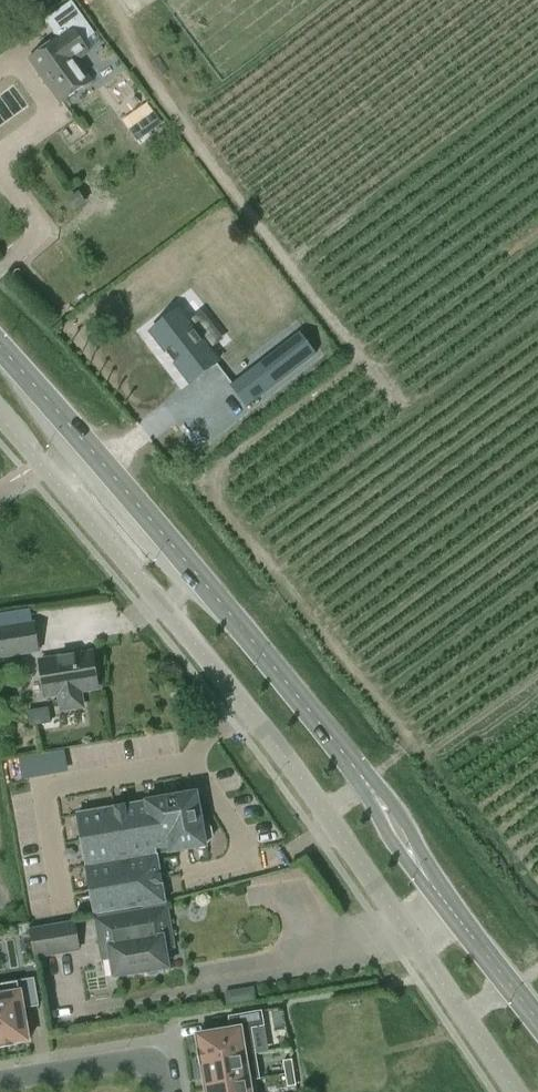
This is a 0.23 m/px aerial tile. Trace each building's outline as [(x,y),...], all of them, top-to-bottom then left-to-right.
[(31,59),(62,102),(91,82),(75,60),(88,52),(82,43),(94,34),(72,2),(45,21),(58,39),(31,59)] [(145,100),(133,109),(146,125),(157,116),(145,100)] [(69,201),(75,209),(85,202),(80,194),(69,201)] [(178,311),(150,333),(189,384),(217,362),(178,311)] [(297,323),(226,380),(246,405),(316,348),(297,323)] [(39,650),(35,624),(0,629),(0,656),(39,650)] [(97,678),(101,675),(100,664),(95,662),(93,653),(41,661),(46,696),(61,694),(63,709),(83,706),(80,691),(99,688),(97,678)] [(166,903),(158,853),(157,849),(172,847),(173,852),(183,851),(206,847),(206,843),(209,842),(212,839),(210,826),(205,822),(202,823),(197,793),(78,811),(96,915),(144,906),(144,907),(166,903)] [(164,938),(172,936),(167,908),(97,919),(104,959),(112,957),(115,977),(145,972),(151,976),(158,975),(162,969),(169,968),(164,938)] [(36,957),(80,949),(75,923),(32,930),(36,957)] [(0,984),(0,1028),(3,1047),(14,1045),(14,1044),(29,1041),(26,1021),(24,1009),(39,1006),(34,978),(0,984)] [(231,1030),(198,1036),(200,1050),(199,1051),(202,1064),(202,1065),(203,1065),(257,1056),(252,1028),(265,1026),(263,1011),(229,1017),(231,1030)] [(257,1056),(203,1065),(207,1088),(255,1080),(261,1079),(257,1056)] [(283,1061),(285,1075),(294,1073),(292,1060),(283,1061)] [(294,1073),(285,1075),(287,1088),(296,1086),(294,1073)] [(207,1091),(257,1091),(255,1080),(207,1088),(207,1091)]
